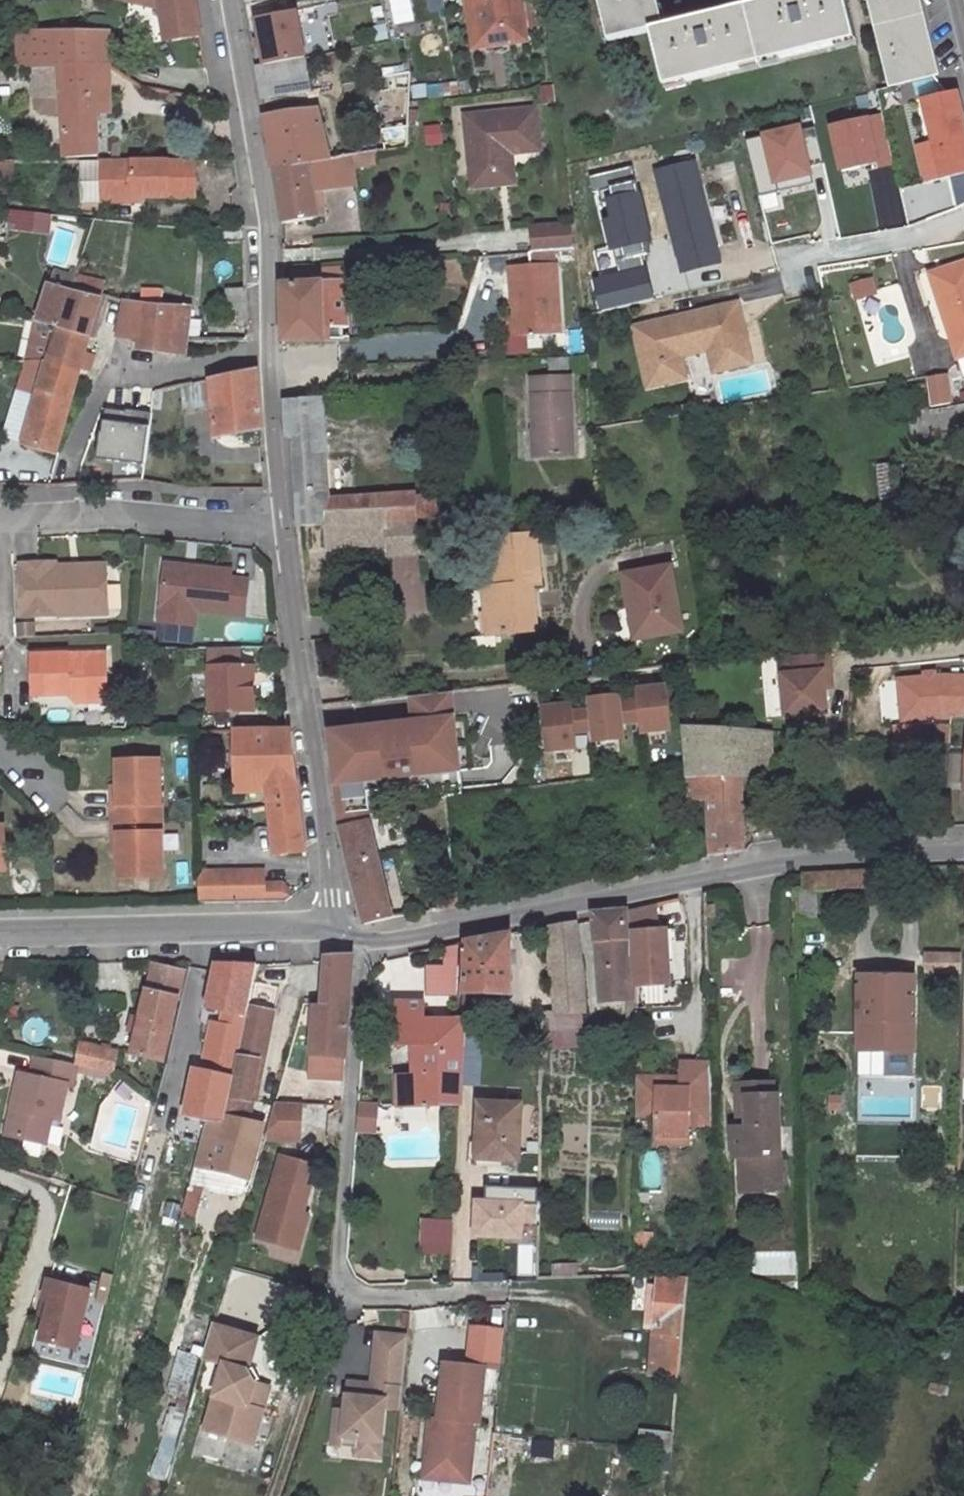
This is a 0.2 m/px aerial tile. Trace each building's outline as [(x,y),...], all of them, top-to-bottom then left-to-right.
[(159,11),(171,44),(199,35),(193,0),(116,0),(159,11)] [(396,26),(418,23),(415,0),(393,0),(396,26)] [(449,10),(446,0),(430,0),(433,14),(449,10)] [(468,7),(476,6),(481,48),(525,42),(519,0),(467,0),(468,7)] [(609,42),(652,31),(666,28),(659,0),(598,0),(609,42)] [(652,31),(666,88),(856,40),(846,0),(774,0),(666,28),(652,31)] [(891,87),(935,77),(915,0),(869,0),(891,87)] [(110,32),(17,33),(17,67),(17,69),(60,68),(110,68),(110,32)] [(304,60),(256,68),(261,99),(309,90),(304,60)] [(110,68),(60,68),(61,91),(110,90),(110,68)] [(408,73),(374,79),(384,151),(408,147),(408,73)] [(110,90),(61,91),(65,158),(96,156),(96,114),(109,113),(110,90)] [(922,100),(943,177),(963,173),(963,118),(957,91),(922,100)] [(471,190),(519,186),(517,154),(544,152),(541,105),(466,110),(471,190)] [(317,108),(263,115),(268,144),(295,140),(298,165),(308,163),(329,160),(317,108)] [(881,110),(851,117),(859,150),(889,143),(881,110)] [(807,124),(763,135),(777,189),(821,178),(807,124)] [(444,125),(425,126),(427,146),(445,144),(444,125)] [(295,140),(268,144),(272,169),(298,165),(295,140)] [(372,153),(353,156),(354,169),(374,166),(372,153)] [(329,160),(308,163),(313,193),(356,185),(354,169),(353,156),(329,160)] [(157,198),(153,160),(82,161),(82,202),(135,202),(134,198),(143,197),(157,198)] [(195,160),(153,160),(157,198),(195,197),(195,160)] [(298,165),(272,169),(282,223),(318,219),(313,193),(308,163),(298,165)] [(694,163),(656,172),(677,255),(714,245),(694,163)] [(7,211),(6,227),(49,231),(50,214),(7,211)] [(682,272),(718,262),(714,245),(677,255),(682,272)] [(536,253),(507,254),(508,267),(537,264),(536,253)] [(957,356),(963,354),(963,262),(935,271),(944,297),(938,299),(957,356)] [(537,264),(508,267),(513,320),(519,320),(521,340),(560,338),(554,263),(537,264)] [(318,269),(292,270),(293,286),(318,285),(318,269)] [(944,297),(935,271),(929,273),(938,299),(944,297)] [(101,297),(71,289),(74,278),(52,272),(37,321),(59,327),(90,336),(101,297)] [(74,278),(71,289),(101,297),(102,295),(105,284),(75,276),(74,278)] [(293,286),(282,287),(283,343),(346,341),(345,283),(318,285),(293,286)] [(875,295),(872,283),(853,288),(856,300),(875,295)] [(246,290),(227,291),(227,310),(247,309),(246,290)] [(124,302),(117,339),(131,340),(138,341),(137,350),(184,355),(190,306),(160,307),(161,291),(146,291),(145,305),(124,302)] [(736,304),(634,328),(647,386),(684,378),(678,348),(706,340),(713,371),(750,363),(736,304)] [(519,320),(513,320),(514,340),(521,340),(519,320)] [(59,327),(37,321),(29,362),(48,362),(59,327)] [(59,327),(48,362),(79,371),(81,365),(85,352),(90,336),(59,327)] [(94,355),(85,352),(81,365),(90,369),(94,355)] [(38,394),(23,444),(55,453),(79,371),(48,362),(29,362),(21,389),(38,394)] [(260,370),(209,380),(214,437),(262,428),(260,370)] [(570,376),(532,376),(535,434),(538,434),(540,454),(574,453),(570,376)] [(948,380),(927,383),(932,407),(952,403),(948,380)] [(38,394),(21,389),(5,438),(23,444),(38,394)] [(320,402),(285,404),(287,439),(293,439),(295,461),(324,459),(320,402)] [(146,464),(151,425),(105,419),(100,458),(146,464)] [(535,434),(531,434),(532,454),(540,454),(538,434),(535,434)] [(324,459),(295,461),(299,522),(297,527),(328,525),(416,520),(414,495),(327,500),(324,459)] [(898,504),(896,463),(878,464),(879,504),(898,504)] [(15,493),(15,484),(0,484),(0,493),(15,493)] [(436,494),(414,495),(416,520),(437,518),(436,494)] [(416,520),(328,525),(329,548),(387,544),(387,556),(419,554),(417,530),(438,529),(437,518),(416,520)] [(534,535),(490,539),(496,596),(489,596),(493,634),(535,630),(531,586),(540,585),(534,535)] [(53,561),(17,562),(18,615),(105,612),(104,568),(53,569),(53,564),(53,561)] [(184,563),(163,561),(158,605),(174,606),(173,622),(192,625),(194,609),(241,614),(245,577),(228,576),(229,569),(191,564),(191,569),(183,568),(184,563)] [(670,567),(624,575),(629,608),(636,607),(641,637),(682,631),(670,567)] [(158,605),(157,620),(173,622),(174,606),(158,605)] [(240,664),(239,646),(209,646),(210,708),(254,708),(253,664),(240,664)] [(68,653),(31,654),(32,693),(67,692),(75,701),(88,700),(88,691),(106,691),(105,652),(78,653),(78,658),(68,659),(68,653)] [(829,671),(827,652),(779,656),(785,715),(825,711),(823,686),(821,672),(829,671)] [(821,672),(823,686),(830,686),(829,671),(821,672)] [(940,675),(897,679),(901,719),(943,716),(963,717),(963,676),(940,675)] [(663,688),(632,691),(637,735),(668,731),(667,717),(681,716),(678,692),(664,694),(663,688)] [(106,691),(88,691),(88,700),(106,700),(106,691)] [(416,721),(331,730),(341,816),(352,815),(349,785),(465,772),(456,692),(414,697),(416,721)] [(618,696),(584,700),(588,746),(620,743),(619,727),(634,726),(632,701),(618,702),(618,696)] [(569,707),(538,709),(542,755),(573,753),(571,736),(585,734),(583,711),(569,712),(569,707)] [(741,730),(684,726),(689,800),(706,799),(710,856),(743,849),(742,776),(741,730)] [(291,730),(237,731),(239,784),(267,782),(269,806),(274,854),(304,851),(291,730)] [(771,776),(770,733),(770,732),(741,730),(742,776),(771,776)] [(111,806),(112,822),(160,821),(159,763),(115,765),(116,806),(111,806)] [(352,815),(339,820),(341,826),(369,821),(367,813),(352,815)] [(160,821),(112,822),(112,838),(117,838),(118,879),(162,878),(160,821)] [(369,821),(341,826),(364,922),(393,916),(369,821)] [(873,869),(803,872),(804,888),(873,886),(873,869)] [(263,870),(200,874),(200,900),(201,905),(286,903),(292,897),(283,883),(264,884),(263,870)] [(807,897),(803,916),(816,919),(820,900),(807,897)] [(664,903),(654,904),(655,930),(665,929),(664,903)] [(670,985),(667,942),(675,941),(674,929),(665,929),(655,930),(654,904),(626,911),(627,957),(636,957),(637,987),(670,985)] [(626,911),(593,913),(593,919),(600,1001),(637,1000),(637,987),(636,957),(627,957),(626,911)] [(577,921),(551,926),(551,960),(582,958),(577,921)] [(510,934),(466,941),(464,994),(512,994),(510,934)] [(446,965),(428,965),(428,995),(460,996),(460,945),(446,945),(446,965)] [(927,954),(927,970),(958,971),(958,954),(927,954)] [(314,1018),(309,1079),(343,1080),(352,955),(325,957),(321,1019),(314,1018)] [(582,958),(551,960),(557,1014),(582,1013),(584,1013),(582,958)] [(138,1033),(134,1054),(164,1060),(184,973),(153,966),(141,1019),(138,1033)] [(885,1050),(885,1039),(913,1039),(913,975),(858,975),(858,1049),(885,1050)] [(645,1004),(670,1000),(668,987),(643,990),(645,1004)] [(463,1020),(458,1020),(424,1020),(423,1002),(396,1002),(396,1044),(412,1044),(414,1075),(397,1075),(397,1100),(459,1099),(463,1020)] [(275,1013),(248,1007),(244,1029),(225,1118),(246,1122),(257,1073),(261,1074),(275,1013)] [(557,1014),(542,1013),(542,1031),(582,1031),(582,1013),(557,1014)] [(132,1017),(129,1032),(138,1033),(141,1019),(132,1017)] [(582,1031),(542,1031),(542,1046),(583,1046),(582,1031)] [(82,1033),(80,1044),(99,1048),(101,1038),(82,1033)] [(913,1039),(885,1039),(885,1050),(913,1050),(913,1039)] [(80,1044),(75,1065),(77,1066),(113,1075),(118,1053),(99,1048),(80,1044)] [(75,1065),(35,1057),(31,1077),(25,1076),(17,1111),(11,1109),(6,1136),(45,1145),(51,1119),(59,1121),(67,1086),(72,1087),(77,1066),(75,1065)] [(713,1126),(711,1064),(681,1063),(681,1079),(681,1089),(665,1089),(666,1079),(636,1078),(635,1117),(656,1117),(656,1137),(689,1137),(689,1126),(713,1126)] [(25,1076),(19,1074),(11,1109),(17,1111),(25,1076)] [(681,1079),(666,1079),(665,1089),(681,1089),(681,1079)] [(772,1081),(737,1082),(738,1095),(746,1094),(747,1125),(739,1126),(733,1126),(733,1155),(739,1155),(748,1155),(749,1190),(781,1188),(778,1094),(772,1094),(772,1081)] [(746,1094),(738,1095),(739,1126),(747,1125),(746,1094)] [(479,1102),(476,1158),(519,1159),(521,1104),(479,1102)] [(297,1107),(272,1107),(262,1144),(297,1144),(297,1107)] [(246,1122),(225,1118),(224,1122),(204,1122),(189,1185),(240,1195),(242,1189),(235,1188),(238,1178),(247,1180),(261,1126),(246,1122)] [(689,1137),(656,1137),(656,1145),(689,1145),(689,1137)] [(748,1155),(739,1155),(740,1190),(749,1190),(748,1155)] [(307,1170),(278,1162),(254,1244),(294,1255),(302,1228),(297,1227),(306,1192),(301,1191),(307,1170)] [(539,1189),(487,1186),(486,1201),(476,1200),(474,1234),(520,1237),(520,1227),(538,1228),(539,1189)] [(453,1253),(454,1225),(424,1224),(422,1251),(453,1253)] [(566,1266),(552,1266),(553,1279),(567,1278),(566,1266)] [(576,1266),(566,1266),(567,1278),(577,1278),(576,1266)] [(654,1322),(649,1374),(679,1376),(688,1277),(659,1278),(658,1285),(649,1284),(646,1321),(654,1322)] [(90,1292),(48,1281),(43,1301),(50,1303),(46,1318),(40,1342),(75,1350),(90,1292)] [(50,1303),(43,1301),(39,1317),(46,1318),(50,1303)] [(245,1370),(254,1337),(209,1324),(200,1358),(221,1364),(202,1430),(251,1444),(267,1386),(252,1382),(245,1370)] [(350,1407),(339,1407),(337,1432),(361,1434),(360,1444),(359,1451),(384,1454),(389,1404),(404,1405),(411,1333),(381,1329),(376,1381),(371,1380),(370,1385),(362,1384),(362,1379),(352,1379),(350,1407)] [(177,1352),(166,1395),(184,1400),(197,1357),(177,1352)] [(425,1463),(470,1468),(475,1423),(479,1424),(485,1367),(443,1363),(438,1419),(437,1424),(428,1431),(425,1463)] [(257,1379),(250,1367),(245,1370),(252,1382),(257,1379)] [(429,1418),(428,1431),(437,1424),(438,1419),(429,1418)] [(641,1432),(639,1447),(672,1451),(674,1433),(658,1431),(658,1434),(641,1432)] [(360,1444),(361,1434),(337,1432),(336,1442),(360,1444)] [(425,1463),(423,1478),(469,1483),(470,1468),(425,1463)]
